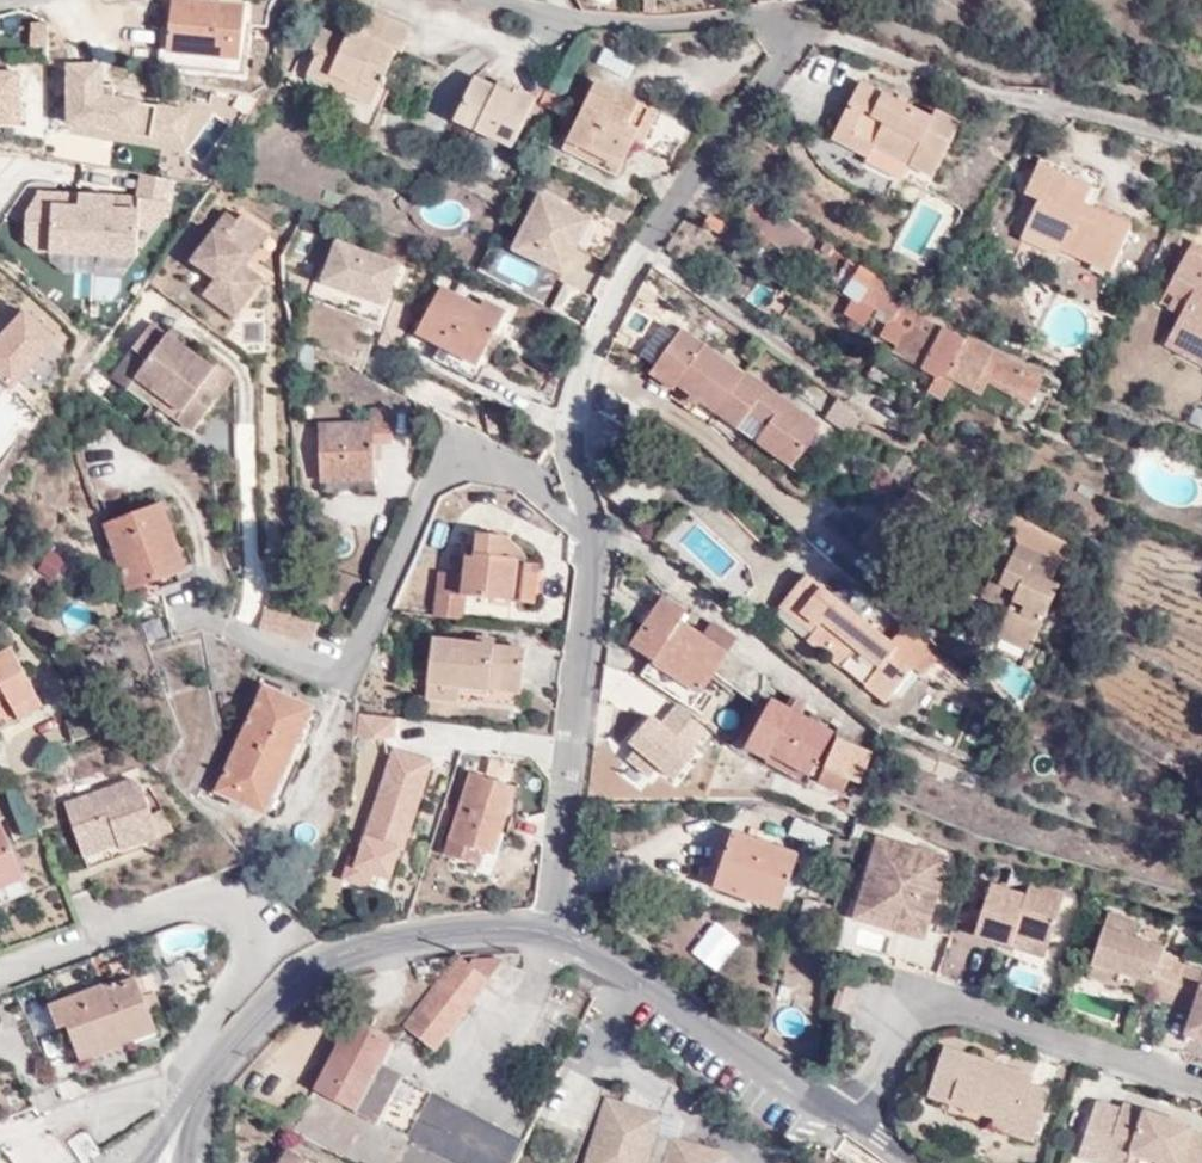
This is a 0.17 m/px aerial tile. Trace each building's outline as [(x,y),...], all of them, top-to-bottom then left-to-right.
[(245,7),(173,0),(172,0),(168,52),(159,51),(159,75),(246,82),(249,52),(241,51),(245,7)] [(399,65),(412,34),(373,18),(363,37),(346,29),(338,43),(320,36),(311,55),(319,60),(308,79),(365,110),(390,62),(399,65)] [(605,48),(595,65),(626,83),(636,66),(605,48)] [(103,66),(70,62),(68,133),(137,145),(144,104),(106,102),(103,66)] [(0,69),(0,130),(25,130),(20,70),(0,69)] [(532,92),(498,75),(491,89),(472,81),(454,120),(508,145),(532,92)] [(653,113),(594,82),(559,146),(613,174),(634,133),(642,136),(653,113)] [(843,83),(834,106),(848,112),(835,145),(859,157),(864,148),(895,163),(925,174),(947,119),(922,109),(920,115),(843,83)] [(848,112),(834,106),(820,138),(835,145),(848,112)] [(188,112),(160,107),(153,147),(180,152),(188,112)] [(889,182),(895,163),(864,148),(859,157),(855,169),(889,182)] [(1068,203),(1072,195),(1057,187),(1062,176),(1025,156),(1011,187),(1025,194),(1015,217),(1054,237),(1047,247),(1092,268),(1116,227),(1068,203)] [(174,181),(141,176),(139,195),(140,200),(170,205),(174,181)] [(1057,187),(1072,195),(1078,183),(1062,176),(1057,187)] [(787,225),(792,216),(752,188),(736,214),(796,257),(809,241),(787,225)] [(81,206),(80,192),(40,189),(30,210),(28,246),(52,249),(53,206),(81,206)] [(81,206),(53,206),(52,249),(51,263),(139,266),(139,246),(139,213),(118,210),(115,198),(80,192),(81,206)] [(115,193),(115,198),(118,210),(139,213),(140,200),(139,195),(115,193)] [(575,217),(520,193),(491,253),(547,278),(575,217)] [(139,213),(139,246),(169,216),(170,205),(140,200),(139,213)] [(257,284),(249,278),(238,270),(266,231),(237,212),(232,218),(220,211),(181,267),(206,284),(199,293),(233,317),(257,284)] [(1045,252),(1047,247),(1054,237),(1015,217),(1008,231),(1045,252)] [(238,270),(249,278),(277,238),(266,231),(238,270)] [(401,263),(336,240),(320,284),(386,310),(401,263)] [(1164,306),(1162,309),(1183,320),(1171,342),(1201,359),(1201,244),(1199,242),(1164,306)] [(839,283),(849,267),(819,249),(809,265),(839,283)] [(898,317),(907,302),(849,267),(839,283),(836,288),(867,307),(872,300),(898,317)] [(479,310),(441,291),(417,334),(444,347),(435,362),(478,385),(496,354),(488,350),(505,314),(484,303),(479,310)] [(930,315),(907,302),(898,317),(912,325),(895,356),(937,376),(938,377),(949,382),(950,378),(965,345),(926,323),(930,315)] [(0,341),(0,380),(11,391),(62,347),(28,311),(0,341)] [(134,380),(154,396),(186,353),(148,325),(110,379),(128,391),(134,380)] [(765,429),(751,447),(790,473),(821,427),(746,376),(743,380),(678,336),(663,327),(638,361),(655,372),(650,382),(671,399),(677,393),(735,435),(748,415),(765,429)] [(1000,356),(967,341),(965,345),(950,378),(956,381),(982,396),(991,383),(1029,409),(1043,389),(998,359),(1000,356)] [(186,353),(154,396),(176,412),(171,420),(197,434),(234,378),(215,366),(210,371),(186,353)] [(944,400),(956,381),(950,378),(949,382),(938,377),(929,392),(944,400)] [(824,422),(854,442),(867,422),(837,402),(824,422)] [(1196,403),(1189,420),(1201,426),(1201,406),(1196,403)] [(319,485),(373,485),(374,446),(393,446),(392,414),(371,413),(372,428),(318,430),(319,485)] [(735,435),(751,447),(765,429),(748,415),(735,435)] [(192,584),(179,515),(113,525),(125,595),(192,584)] [(1052,585),(1068,552),(1008,519),(999,534),(1023,546),(1014,560),(1006,557),(994,578),(1025,595),(1016,611),(1001,639),(1031,654),(1064,593),(1052,585)] [(429,624),(453,624),(455,596),(523,597),(522,554),(503,533),(471,532),(469,564),(430,565),(429,624)] [(986,594),(1016,611),(1025,595),(994,578),(986,594)] [(801,581),(783,605),(820,631),(814,640),(811,644),(871,687),(878,678),(897,693),(907,698),(934,661),(894,633),(887,642),(801,581)] [(740,661),(733,656),(701,636),(696,633),(705,620),(670,598),(640,649),(661,666),(651,681),(706,717),(740,661)] [(820,631),(783,605),(777,614),(814,640),(820,631)] [(701,636),(733,656),(742,645),(710,623),(701,636)] [(524,651),(433,646),(429,699),(522,703),(524,651)] [(0,657),(0,732),(36,709),(0,657)] [(891,702),(897,693),(878,678),(871,687),(891,702)] [(309,713),(261,693),(217,799),(267,819),(309,713)] [(791,710),(774,699),(748,750),(769,762),(772,755),(811,773),(830,731),(802,715),(805,706),(795,701),(791,710)] [(872,756),(839,740),(820,783),(848,794),(854,780),(860,783),(872,756)] [(436,764),(393,747),(363,837),(404,852),(410,853),(436,764)] [(58,770),(63,788),(68,803),(107,793),(97,759),(58,770)] [(515,788),(470,770),(445,853),(477,871),(485,852),(495,858),(515,788)] [(134,787),(66,811),(85,863),(123,850),(126,860),(163,846),(144,793),(134,787)] [(794,816),(787,833),(821,847),(828,830),(794,816)] [(1201,820),(1193,840),(1201,844),(1201,820)] [(717,883),(741,893),(744,887),(787,901),(801,852),(733,829),(717,883)] [(949,854),(884,834),(856,912),(901,926),(906,911),(930,920),(949,854)] [(404,852),(363,837),(357,858),(355,865),(378,877),(392,884),(404,852)] [(0,850),(0,902),(19,893),(0,850)] [(355,865),(357,858),(348,855),(342,882),(371,897),(378,877),(355,865)] [(1048,952),(1064,891),(1031,880),(1027,891),(991,881),(977,931),(1048,952)] [(740,905),(783,920),(787,901),(744,887),(741,893),(740,905)] [(1172,997),(1183,960),(1164,954),(1166,946),(1133,935),(1137,922),(1105,913),(1089,964),(1152,984),(1148,998),(1169,1005),(1172,997)] [(1183,960),(1172,997),(1193,1002),(1186,1031),(1201,1036),(1201,986),(1199,985),(1201,977),(1201,965),(1183,960)] [(400,1030),(430,1053),(499,964),(453,961),(400,1030)] [(145,997),(138,981),(47,1018),(53,1038),(67,1034),(78,1065),(133,1046),(132,1039),(156,1028),(153,1018),(162,1013),(155,995),(145,997)] [(285,1133),(346,1162),(442,1162),(351,1117),(376,1072),(391,1045),(347,1020),(285,1133)] [(1027,1081),(1029,1069),(939,1041),(923,1093),(945,1101),(949,1092),(1009,1113),(1005,1131),(1036,1139),(1049,1088),(1027,1081)] [(442,1162),(508,1162),(517,1145),(376,1072),(351,1117),(442,1162)] [(723,1154),(654,1133),(659,1114),(601,1100),(582,1162),(721,1162),(723,1154)] [(1201,1160),(1201,1135),(1185,1130),(1167,1125),(1168,1115),(1121,1103),(1105,1157),(1125,1162),(1201,1162),(1201,1160)] [(1167,1125),(1185,1130),(1186,1119),(1168,1115),(1167,1125)] [(96,1156),(78,1137),(63,1148),(77,1162),(87,1162),(96,1156)] [(285,1149),(275,1162),(304,1162),(285,1149)] [(0,1153),(0,1162),(9,1162),(0,1153)]
